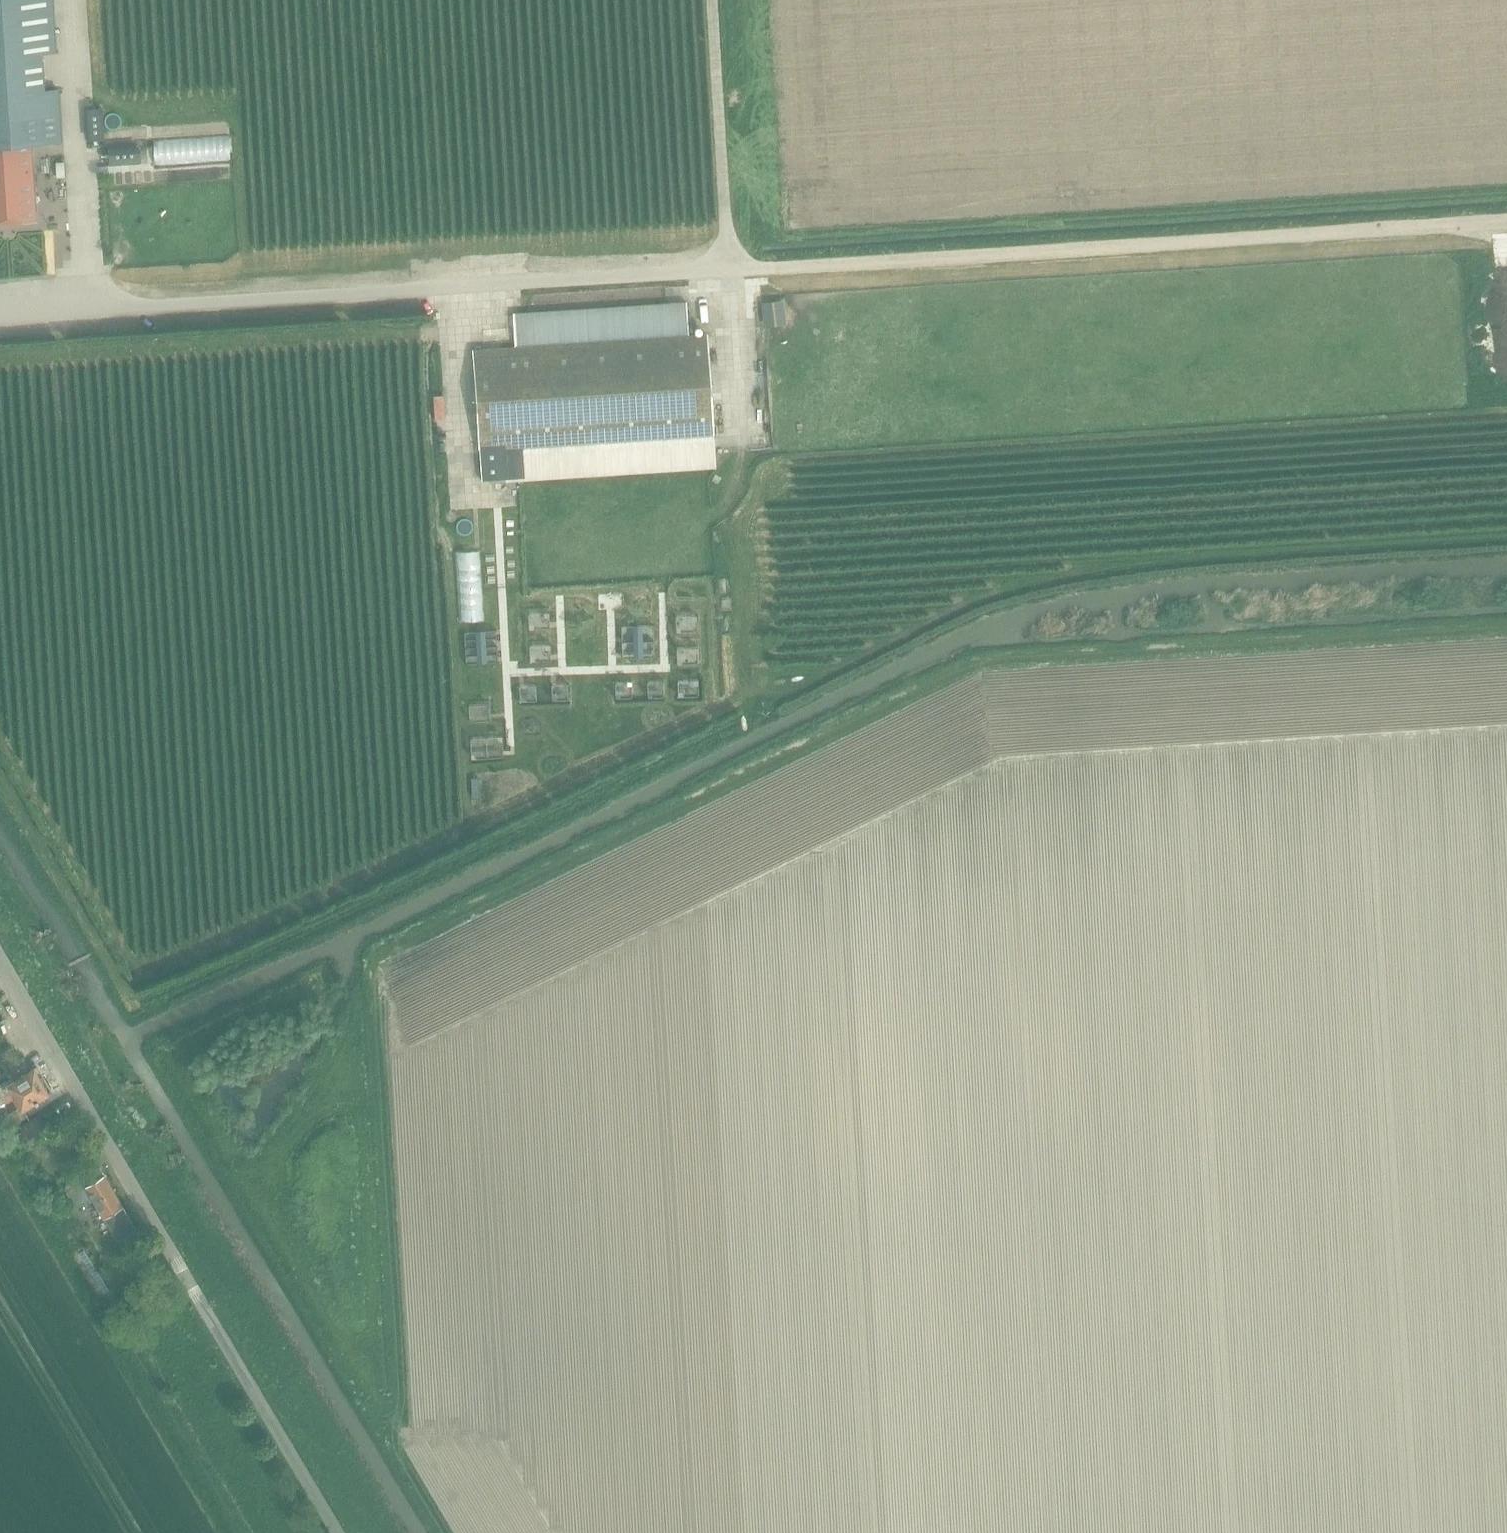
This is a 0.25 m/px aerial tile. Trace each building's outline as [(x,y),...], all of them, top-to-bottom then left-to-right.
[(36,220),(32,143),(62,141),(59,90),(45,90),(42,53),(56,52),(53,0),(0,0),(0,222),(36,220)] [(784,300),(762,303),(765,327),(770,327),(787,325),(784,300)] [(473,349),(480,449),(482,480),(506,479),(506,482),(716,468),(707,334),(689,335),(687,302),(514,313),(516,346),(473,349)] [(765,443),(783,446),(789,409),(771,406),(765,443)] [(9,1022),(1,1008),(0,1008),(0,1026),(9,1022)] [(8,1083),(21,1106),(52,1090),(43,1074),(39,1076),(35,1068),(25,1073),(8,1083)] [(11,1111),(0,1117),(7,1129),(28,1117),(21,1106),(11,1111)] [(20,1128),(29,1141),(47,1129),(37,1116),(20,1128)] [(92,1198),(94,1202),(114,1191),(100,1168),(85,1176),(65,1187),(76,1207),(92,1198)] [(140,1237),(114,1191),(94,1202),(121,1248),(140,1237)]
